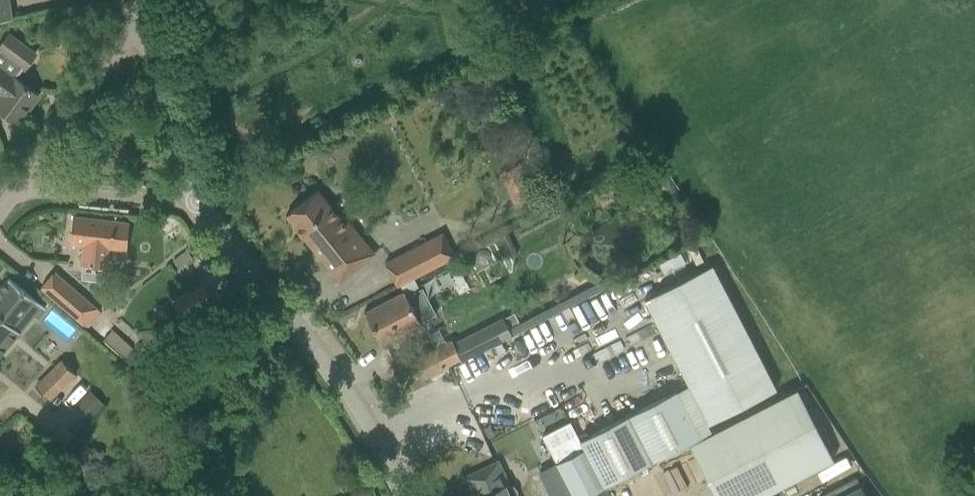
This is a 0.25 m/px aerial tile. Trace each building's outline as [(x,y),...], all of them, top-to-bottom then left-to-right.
[(13,19),(9,0),(0,0),(0,21),(13,19)] [(17,123),(38,94),(15,77),(23,67),(25,68),(36,54),(9,34),(0,46),(0,110),(17,123)] [(393,109),(376,118),(379,124),(397,116),(393,109)] [(499,173),(512,200),(534,192),(520,163),(499,173)] [(285,215),(339,282),(375,253),(317,190),(285,215)] [(70,243),(83,245),(80,264),(106,267),(109,248),(126,249),(129,222),(73,216),(70,243)] [(385,263),(397,287),(455,257),(443,234),(385,263)] [(191,259),(186,251),(173,261),(179,268),(191,259)] [(707,423),(776,388),(712,265),(644,300),(707,423)] [(41,288),(87,327),(101,312),(54,272),(41,288)] [(45,307),(9,278),(0,288),(0,353),(33,313),(37,316),(45,307)] [(365,312),(381,344),(420,323),(404,291),(365,312)] [(461,361),(512,334),(503,318),(453,343),(451,340),(412,360),(421,378),(459,358),(461,361)] [(140,355),(112,330),(103,340),(131,365),(140,355)] [(26,394),(52,423),(75,402),(90,388),(60,359),(26,394)] [(103,402),(90,388),(75,402),(89,416),(103,402)] [(681,388),(580,440),(583,448),(603,486),(704,433),(681,388)] [(716,495),(762,495),(833,459),(796,388),(689,443),(716,495)] [(572,495),(587,495),(604,487),(603,486),(583,448),(555,464),(572,495)] [(516,489),(513,486),(509,485),(507,486),(505,487),(504,486),(503,486),(494,468),(485,472),(467,481),(474,495),(516,495),(517,494),(516,489)] [(860,485),(839,495),(866,495),(860,485)] [(587,495),(609,495),(605,486),(604,487),(587,495)] [(372,487),(347,495),(375,495),(372,487)]
